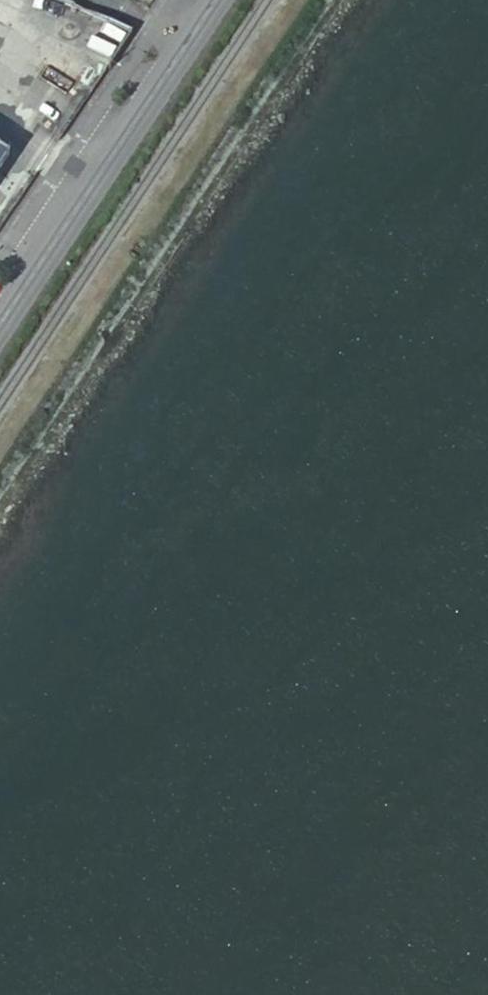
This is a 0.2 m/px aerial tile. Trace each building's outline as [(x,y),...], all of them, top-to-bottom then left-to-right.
[(10,152),(0,146),(0,167),(10,152)]
